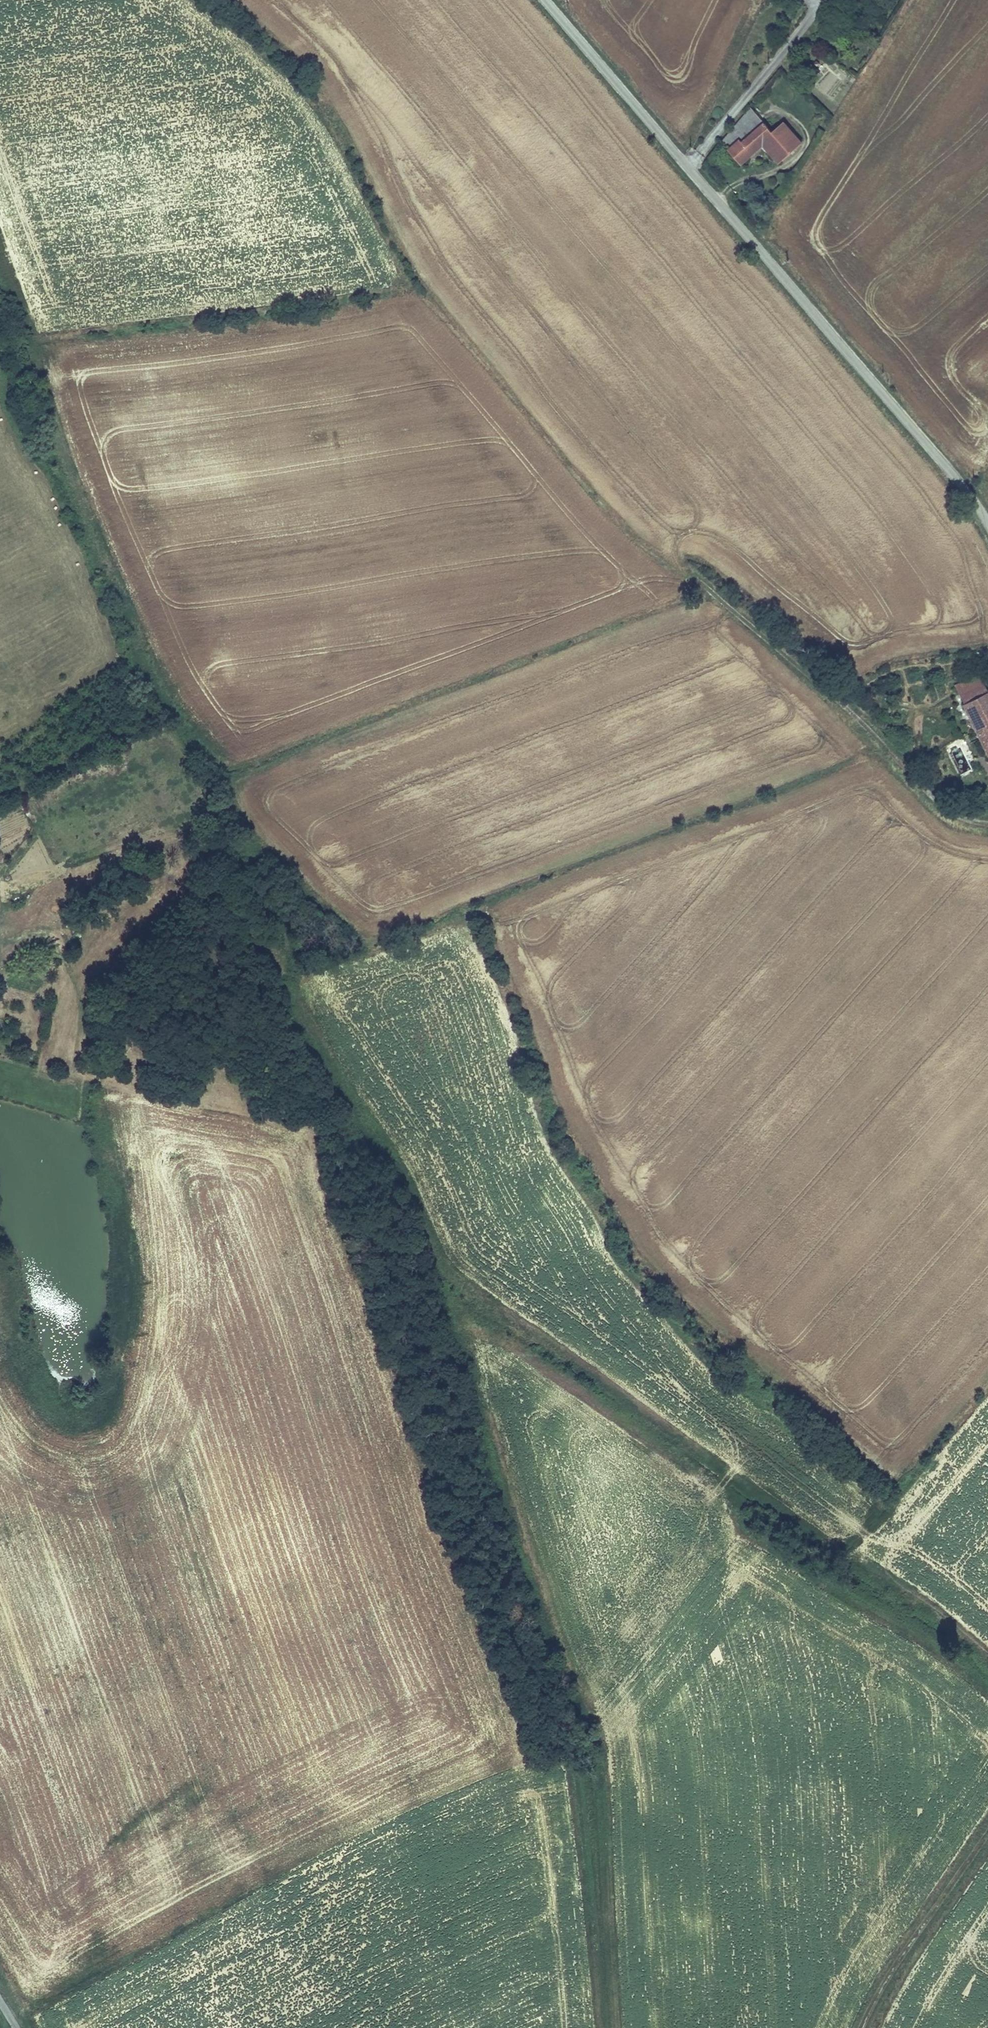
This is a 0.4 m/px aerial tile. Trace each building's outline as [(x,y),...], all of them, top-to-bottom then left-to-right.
[(781,119),(770,129),(754,111),(724,143),(743,166),(766,147),(781,166),(804,147),(781,119)] [(954,686),(956,691),(980,678),(978,674),(954,686)] [(971,719),(987,709),(987,694),(980,678),(956,691),(971,719)] [(971,719),(987,752),(987,709),(971,719)]
